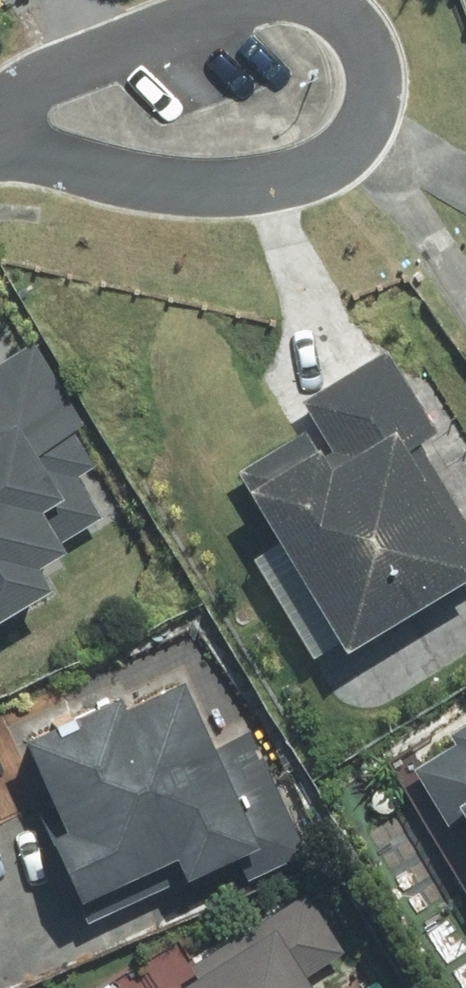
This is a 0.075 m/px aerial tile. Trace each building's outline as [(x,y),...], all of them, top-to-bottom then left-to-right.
[(33,596),(23,580),(103,531),(75,486),(98,472),(73,431),(85,423),(35,343),(0,364),(0,616),(33,596)] [(384,356),(294,407),(308,431),(221,481),(325,662),(461,584),(387,456),(428,432),(384,356)] [(168,693),(9,754),(40,836),(30,840),(55,907),(159,868),(168,892),(221,871),(228,891),(296,865),(245,732),(190,753),(168,693)] [(401,768),(465,876),(465,728),(401,768)] [(156,987),(288,987),(286,985),(341,951),(305,894),(156,987)]
